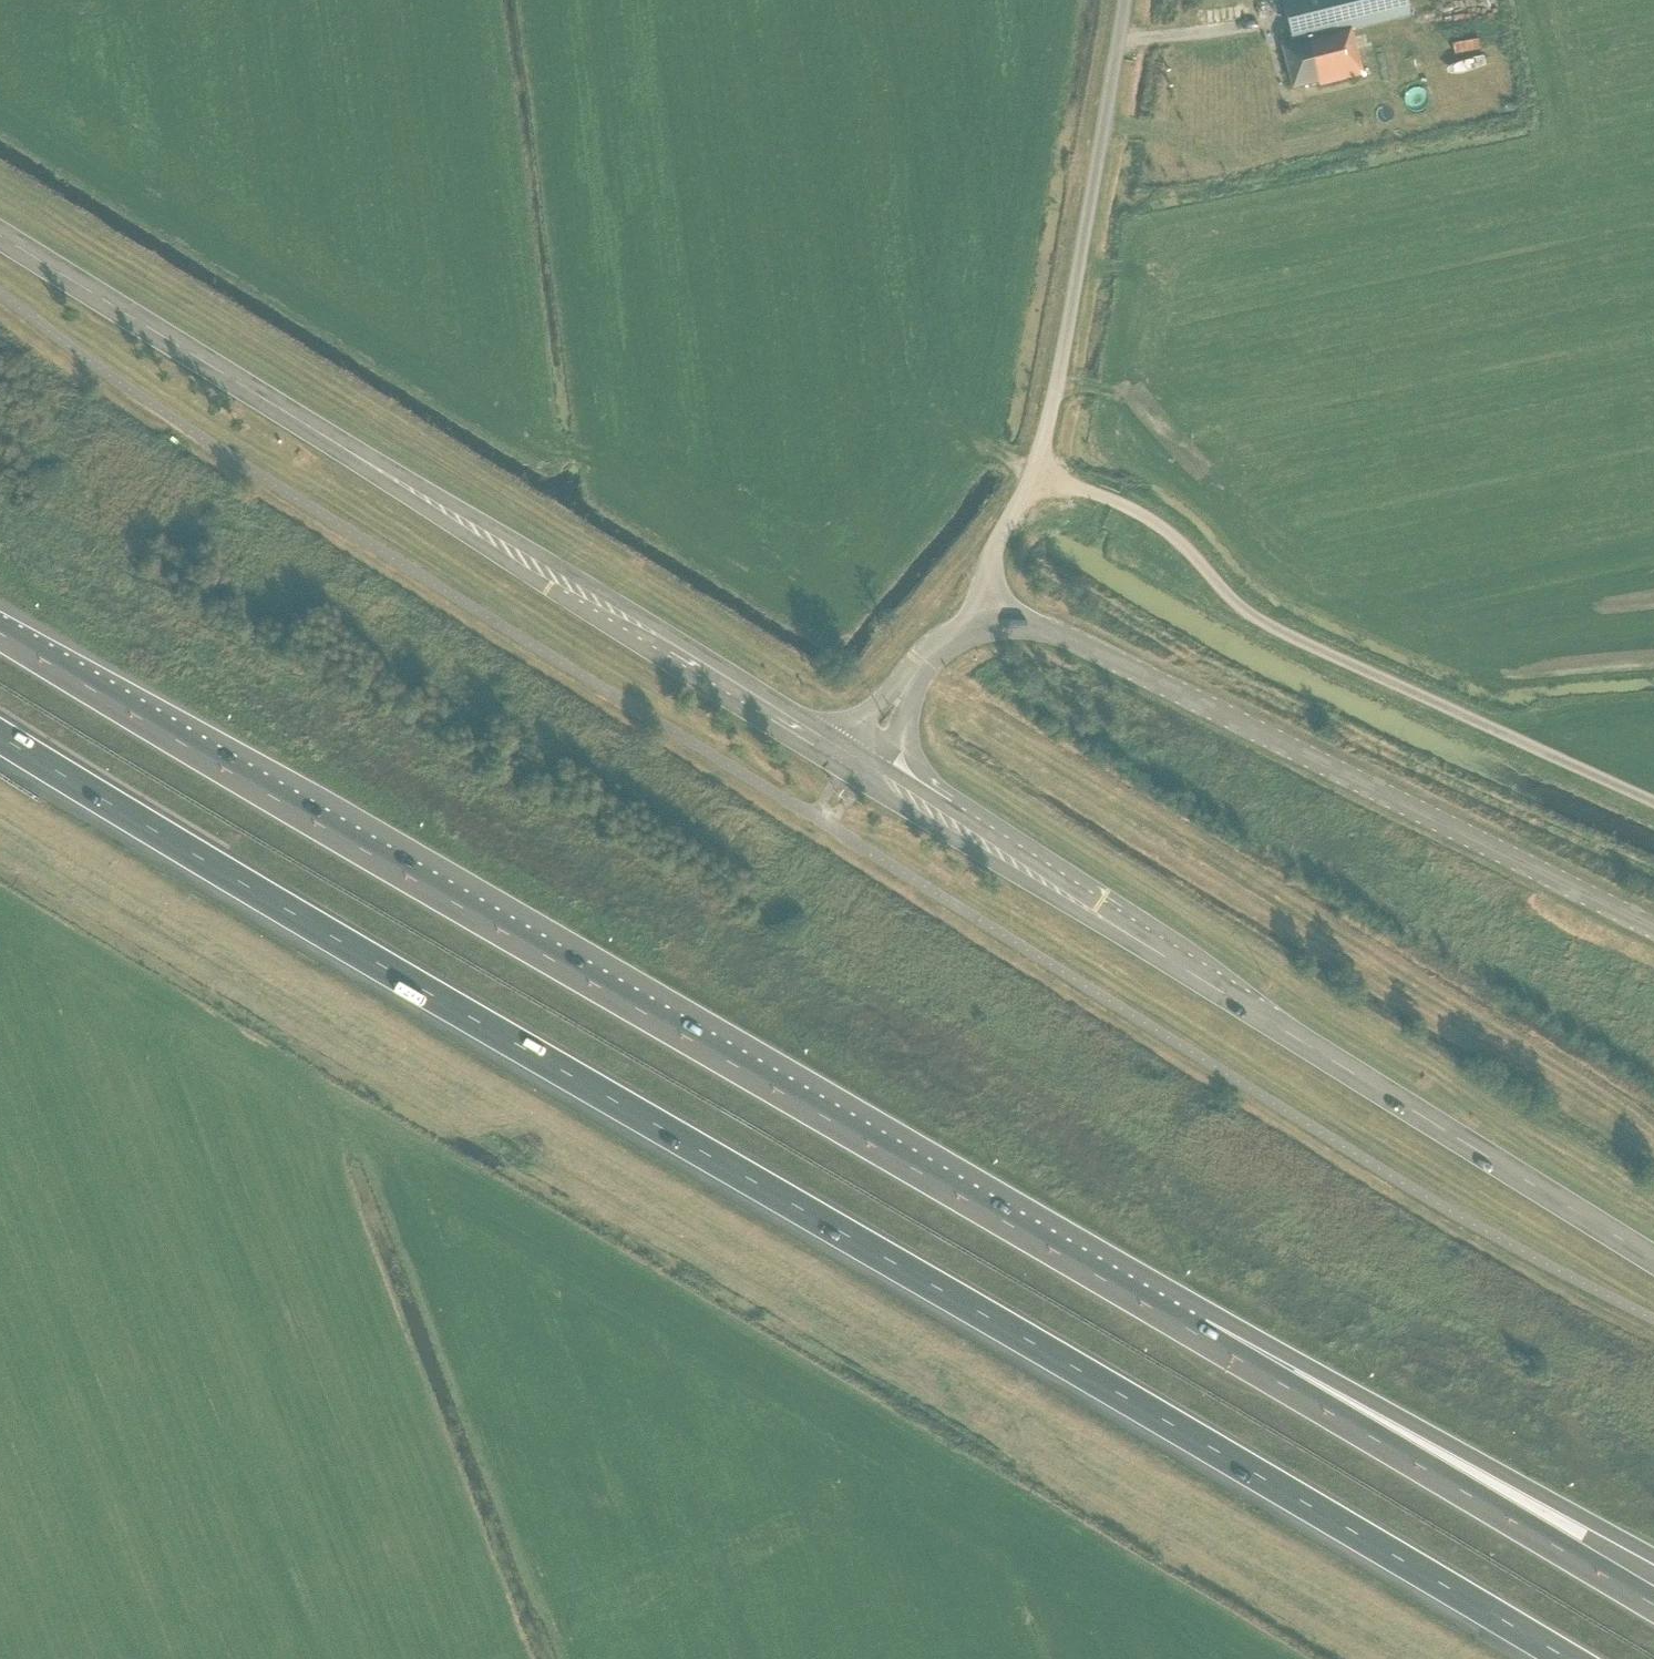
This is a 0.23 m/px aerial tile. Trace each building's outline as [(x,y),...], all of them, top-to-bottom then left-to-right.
[(1405,0),(1282,0),(1292,43),(1300,41),(1300,43),(1409,16),(1405,0)] [(1361,76),(1350,31),(1279,48),(1290,93),(1361,76)]
